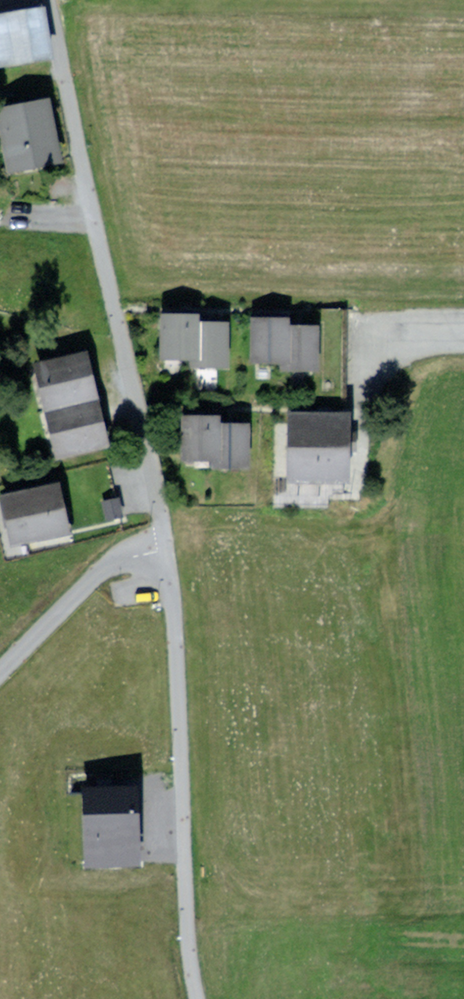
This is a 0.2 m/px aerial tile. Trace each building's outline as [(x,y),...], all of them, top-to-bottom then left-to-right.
[(0,13),(0,60),(49,52),(42,7),(0,13)] [(46,96),(3,107),(16,164),(59,154),(46,96)] [(201,309),(162,310),(163,351),(193,350),(194,361),(233,360),(232,319),(201,320),(201,309)] [(291,316),(255,316),(255,353),(280,353),(280,362),(322,363),(322,326),(291,325),(291,316)] [(88,353),(37,364),(56,449),(106,438),(88,353)] [(222,411),(184,412),(184,452),(218,451),(218,460),(251,459),(250,421),(222,421),(222,411)] [(353,411),(291,412),(292,473),(354,473),(354,442),(353,411)] [(0,492),(0,494),(11,541),(68,528),(56,479),(0,492)] [(117,500),(104,503),(107,517),(120,515),(117,500)] [(138,790),(79,792),(81,866),(140,864),(138,790)]
